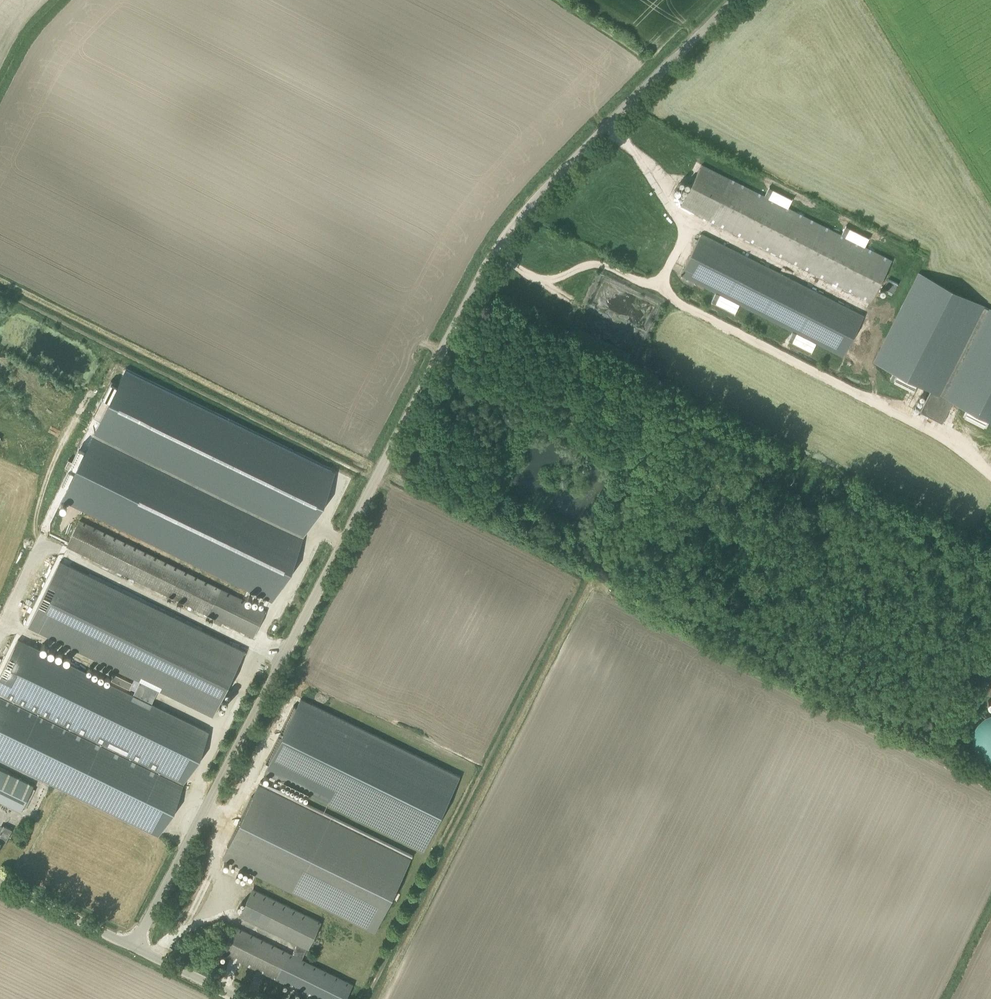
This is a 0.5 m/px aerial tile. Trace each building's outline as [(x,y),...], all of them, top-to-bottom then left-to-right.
[(892,260),(729,178),(702,164),(681,205),(871,301),(892,260)] [(844,356),(864,315),(701,233),(681,274),(844,356)] [(990,420),(990,310),(919,274),(875,362),(990,420)] [(884,287),(893,292),(898,283),(888,278),(884,287)] [(125,369),(62,499),(270,600),(333,471),(125,369)] [(941,418),(949,401),(927,391),(920,408),(941,418)] [(67,546),(209,615),(216,618),(214,622),(221,625),(222,621),(252,636),(265,610),(222,589),(80,520),(67,546)] [(244,656),(246,652),(60,562),(29,626),(95,658),(103,662),(140,680),(159,689),(213,716),(243,655),(244,656)] [(152,704),(159,689),(140,680),(133,695),(18,639),(0,676),(0,758),(156,834),(206,730),(152,704)] [(112,679),(131,689),(131,688),(130,687),(133,682),(115,673),(112,679)] [(460,776),(301,698),(297,707),(294,705),(280,732),(284,734),(282,737),(279,735),(266,762),(269,764),(265,772),(424,850),(460,776)] [(975,724),(973,727),(972,730),(972,733),(971,737),(972,740),(972,743),(973,746),(974,749),(976,752),(978,754),(980,756),(983,758),(986,760),(989,761),(990,762),(990,712),(989,712),(986,713),(984,715),(981,717),(979,719),(976,722),(975,724)] [(24,805),(27,806),(36,789),(33,788),(34,785),(3,770),(0,769),(0,801),(21,811),(24,805)] [(223,858),(375,932),(411,858),(259,784),(223,858)] [(1,832),(0,831),(0,845),(1,843),(5,845),(12,829),(4,825),(1,832)] [(302,959),(308,949),(309,949),(322,922),(254,889),(241,916),(298,944),(293,954),(235,926),(223,952),(319,998),(346,998),(353,984),(302,959)]
